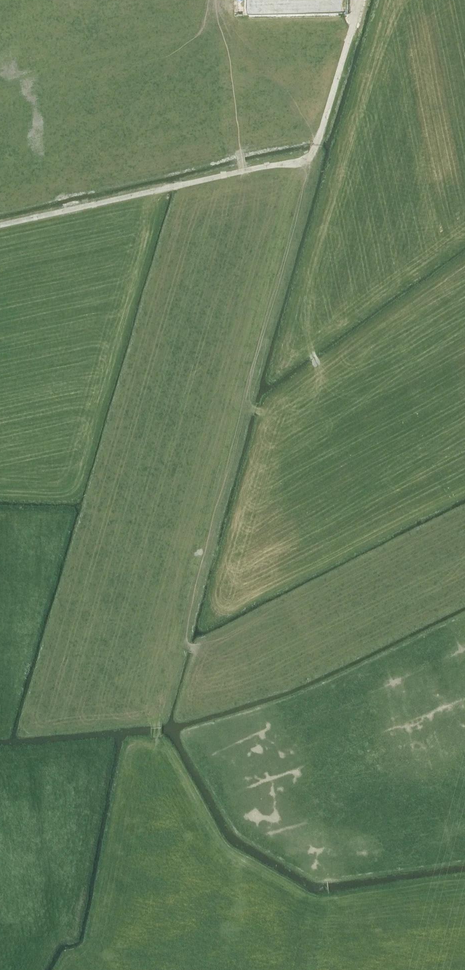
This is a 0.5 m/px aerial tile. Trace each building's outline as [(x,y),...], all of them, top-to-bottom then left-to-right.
[(295,0),(246,0),(246,11),(295,9),(295,0)]
